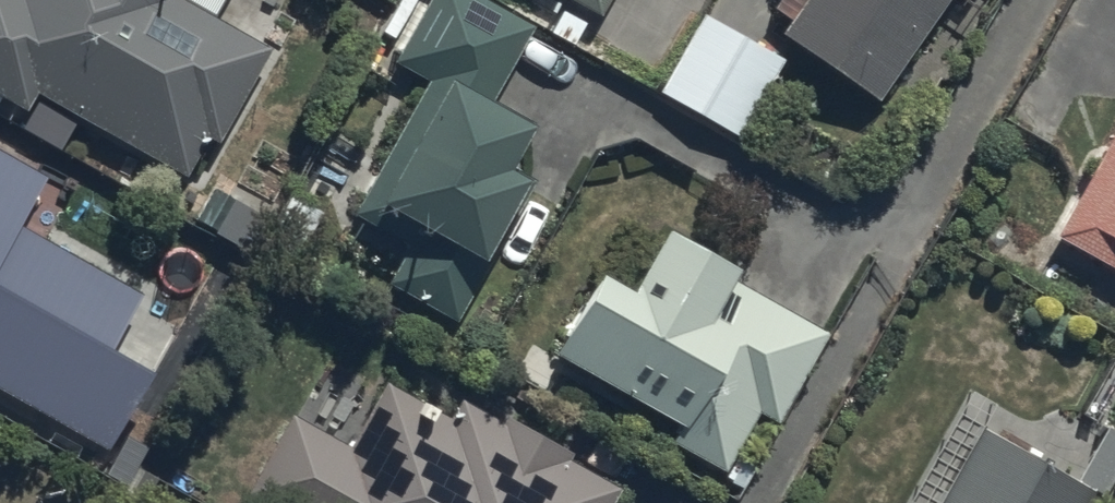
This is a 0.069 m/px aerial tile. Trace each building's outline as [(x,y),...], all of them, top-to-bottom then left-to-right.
[(22,115),(32,98),(187,183),(206,144),(216,149),(270,54),(173,6),(176,0),(0,0),(0,103),(22,115)] [(424,84),(351,217),(406,246),(383,288),(453,326),(483,271),(479,268),(523,188),(505,178),(533,126),(550,135),(593,57),(575,47),(585,28),(560,14),(549,34),(487,0),(429,0),(392,67),(424,84)] [(597,16),(607,0),(569,0),(597,16)] [(945,0),(802,0),(777,35),(872,102),(945,0)] [(782,71),(698,22),(656,95),(740,144),(782,71)] [(1053,239),(1114,274),(1114,129),(1053,239)] [(104,454),(147,378),(109,358),(138,297),(20,230),(43,181),(0,158),(0,394),(104,454)] [(552,395),(563,377),(662,432),(657,442),(723,479),(757,417),(774,427),(826,334),(659,241),(627,298),(595,281),(552,359),(532,347),(516,375),(552,395)] [(291,421),(241,502),(611,502),(615,495),(566,468),(571,459),(501,421),(497,428),(458,407),(442,437),(421,426),(428,412),(380,386),(344,450),(291,421)] [(1092,494),(979,434),(975,440),(950,425),(915,486),(938,499),(936,502),(1087,502),(1092,494)]
